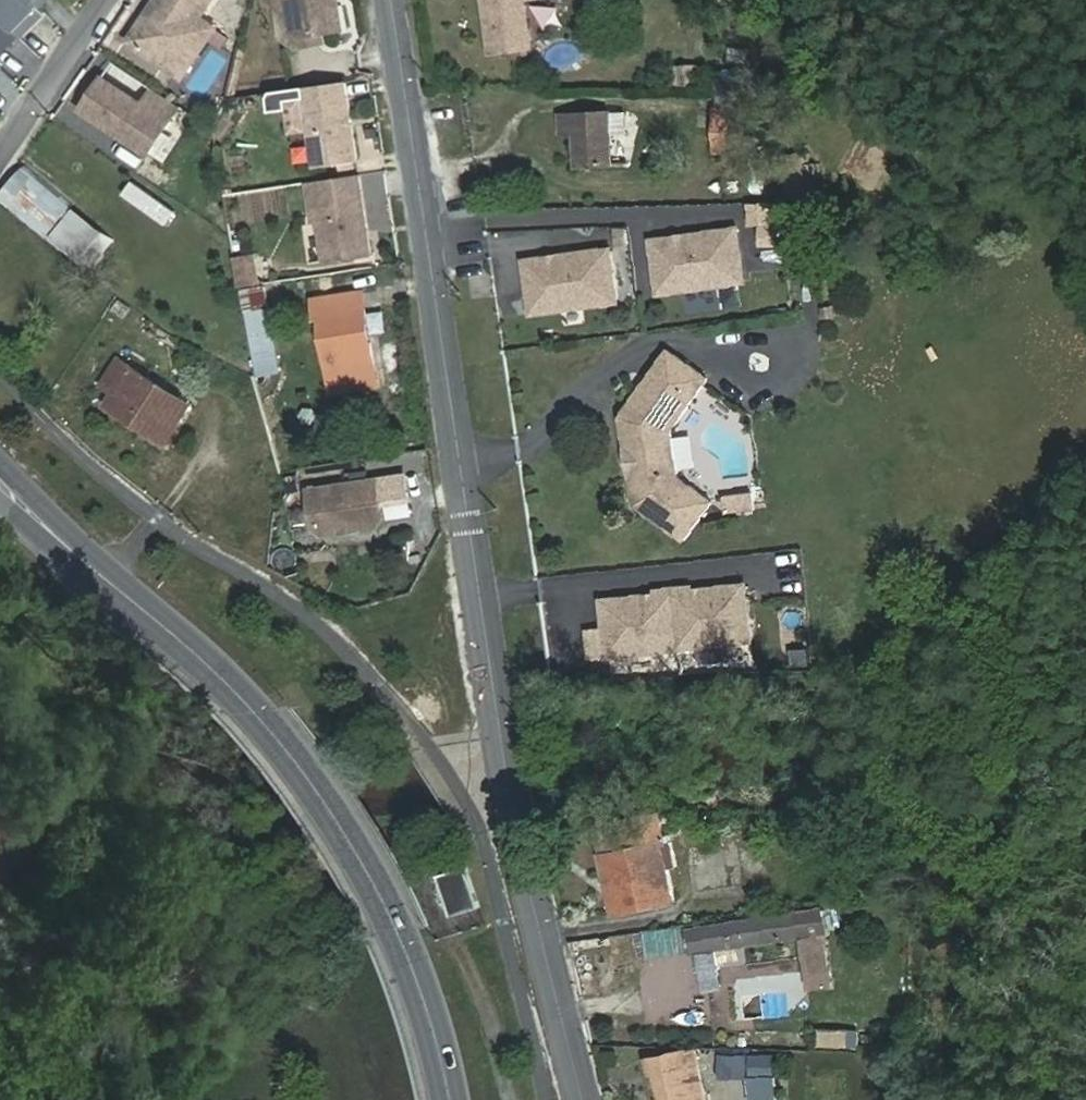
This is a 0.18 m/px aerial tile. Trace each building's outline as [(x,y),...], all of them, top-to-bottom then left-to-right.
[(40,8),(33,0),(0,0),(0,16),(19,35),(22,38),(35,26),(29,20),(41,8),(40,8)] [(134,43),(169,66),(181,48),(200,60),(220,28),(204,18),(215,0),(162,0),(134,43)] [(296,35),(345,27),(341,0),(290,0),(296,35)] [(490,52),(500,50),(493,0),(484,0),(490,52)] [(500,50),(530,46),(523,0),(493,0),(500,50)] [(47,14),(41,8),(29,20),(35,26),(47,14)] [(0,16),(0,54),(19,35),(0,16)] [(181,48),(169,66),(188,78),(200,60),(181,48)] [(112,62),(101,78),(142,103),(152,87),(112,62)] [(698,68),(671,68),(672,82),(699,81),(698,68)] [(101,78),(81,109),(149,152),(179,104),(152,87),(142,103),(101,78)] [(345,82),(303,87),(314,167),(356,161),(345,82)] [(736,107),(707,110),(709,150),(740,148),(736,107)] [(610,112),(611,132),(625,132),(624,111),(610,112)] [(610,112),(576,113),(576,116),(577,132),(579,162),(612,160),(611,132),(610,112)] [(562,133),(577,132),(576,116),(561,116),(562,133)] [(29,163),(0,198),(0,200),(44,237),(74,200),(29,163)] [(319,221),(325,264),(371,257),(359,175),(307,183),(313,222),(319,221)] [(105,232),(75,208),(52,236),(82,260),(105,232)] [(733,224),(649,238),(658,289),(742,275),(733,224)] [(607,247),(523,261),(532,313),(615,299),(607,247)] [(269,258),(240,262),(243,281),(272,277),(269,258)] [(323,316),(330,370),(333,391),(377,385),(365,309),(363,309),(361,292),(315,299),(317,317),(323,316)] [(129,320),(135,311),(121,302),(115,311),(129,320)] [(678,540),(711,504),(676,472),(665,426),(702,377),(662,348),(612,414),(618,441),(630,446),(634,463),(627,473),(633,498),(678,540)] [(116,393),(108,404),(166,441),(190,405),(119,359),(103,384),(116,393)] [(630,446),(618,441),(627,473),(634,463),(630,446)] [(309,490),(315,528),(324,535),(378,527),(385,518),(379,480),(309,490)] [(754,504),(750,490),(722,496),(725,511),(754,504)] [(693,586),(674,588),(681,646),(750,637),(743,582),(704,587),(704,592),(694,593),(693,586)] [(606,600),(613,654),(681,646),(674,588),(655,590),(656,598),(646,599),(645,595),(606,600)] [(666,837),(659,812),(599,827),(605,854),(603,856),(616,914),(675,902),(668,870),(678,867),(670,836),(666,837)] [(446,917),(483,908),(472,860),(434,869),(446,917)] [(819,908),(687,930),(691,950),(696,950),(699,970),(718,968),(715,947),(799,935),(809,991),(832,988),(819,908)] [(639,952),(635,928),(618,931),(622,954),(639,952)] [(648,1061),(656,1099),(691,1099),(690,1096),(703,1093),(694,1051),(648,1061)] [(772,1073),(746,1076),(748,1093),(774,1091),(772,1073)]
